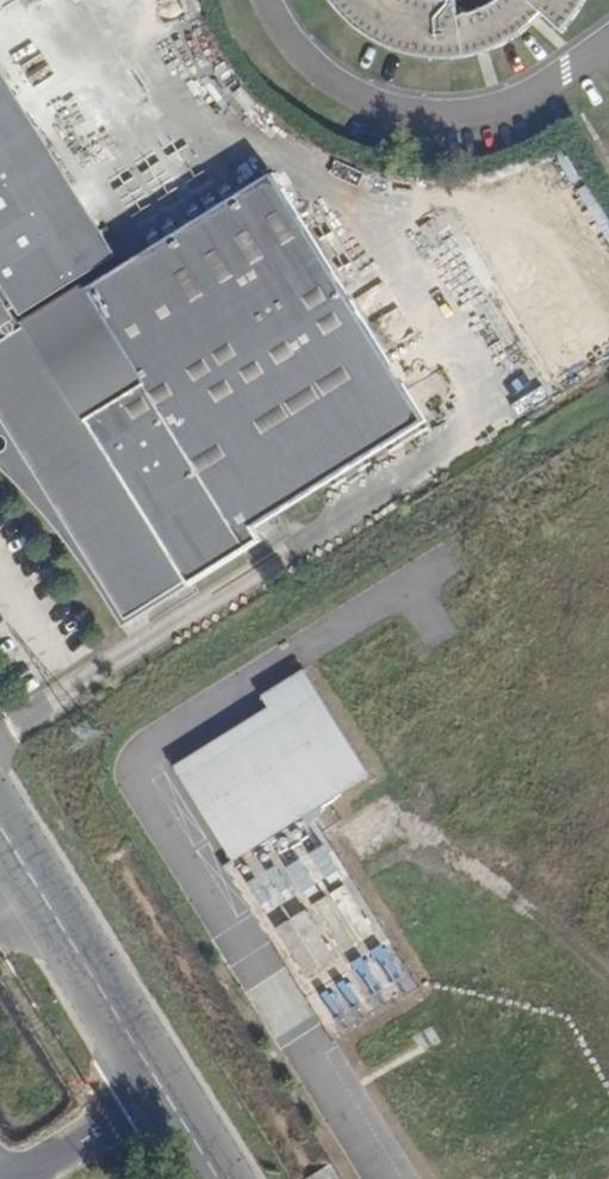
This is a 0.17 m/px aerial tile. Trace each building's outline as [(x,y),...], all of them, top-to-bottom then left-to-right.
[(324,4),(331,14),(340,24),(348,30),(357,38),(367,44),(377,49),(387,53),(397,56),(411,59),(426,62),(442,63),(456,62),(468,59),(479,57),(493,52),(510,45),(520,38),(529,30),(536,23),(543,14),(563,34),(567,29),(575,20),(582,11),(585,5),(588,0),(498,0),(495,2),(489,6),(481,10),(475,13),(468,16),(462,18),(456,0),(448,2),(442,2),(434,3),(428,2),(421,1),(416,0),(322,0),(324,4)] [(18,310),(105,256),(0,86),(0,422),(124,622),(189,582),(191,586),(264,541),(256,528),(427,421),(273,173),(29,327),(18,310)] [(36,505),(58,531),(67,543),(81,562),(100,590),(112,609),(124,628),(191,586),(189,582),(124,622),(0,422),(0,467),(36,505)] [(171,769),(229,863),(332,801),(367,780),(302,674),(260,699),(267,711),(171,769)] [(334,895),(362,941),(375,934),(346,887),(334,895)] [(315,906),(343,953),(356,945),(328,899),(315,906)] [(294,920),(322,966),(335,958),(307,912),(294,920)] [(277,929),(305,976),(318,968),(290,922),(277,929)] [(328,1167),(306,1178),(334,1178),(328,1167)]
